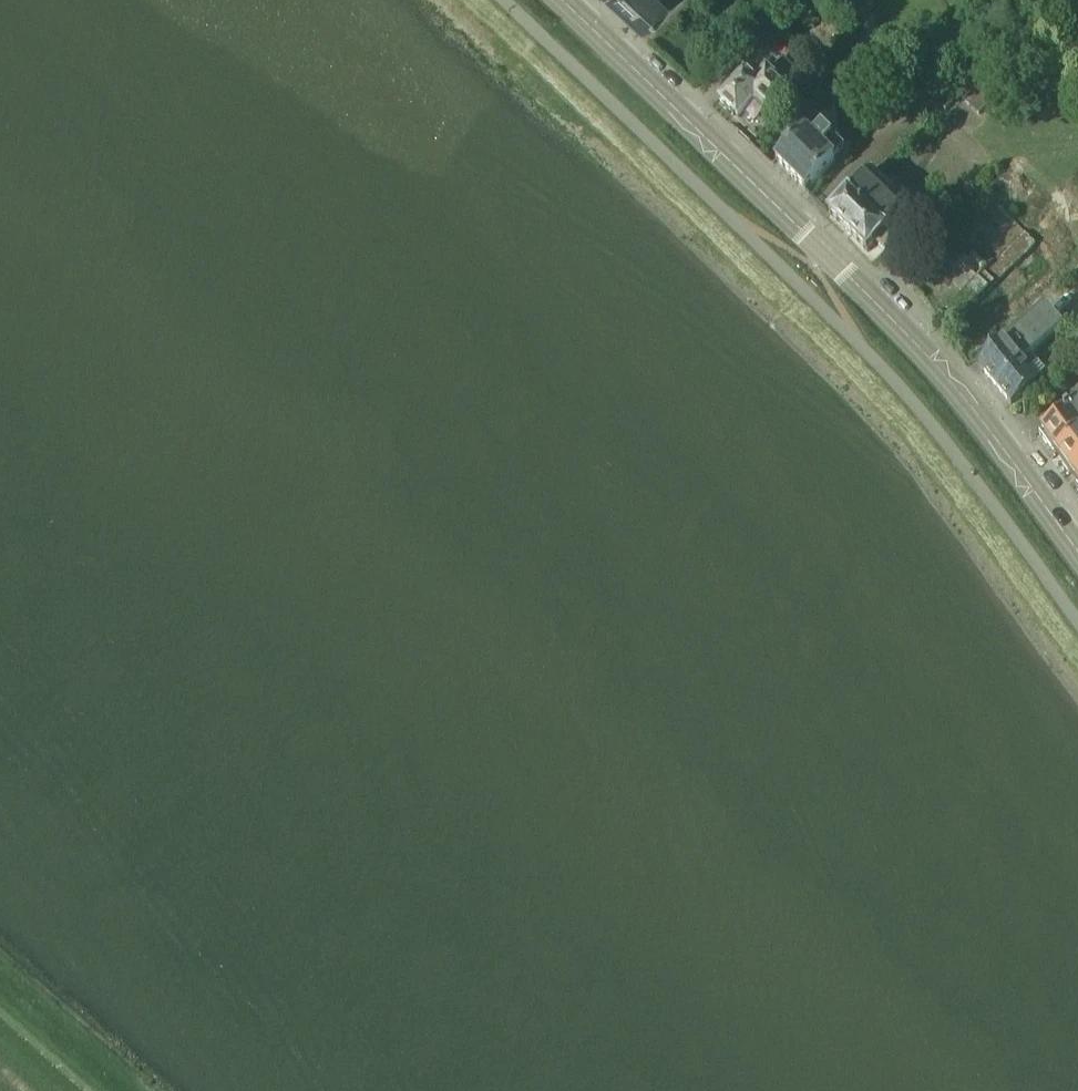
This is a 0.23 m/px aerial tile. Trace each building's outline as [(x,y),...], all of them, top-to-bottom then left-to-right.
[(638,24),(661,0),(613,0),(638,24)] [(768,74),(787,92),(801,78),(782,60),(768,74)] [(761,93),(752,102),(772,122),(794,99),(787,92),(768,74),(766,71),(753,84),(761,93)] [(744,75),(718,100),(736,118),(752,102),(761,93),(753,84),(744,75)] [(975,76),(957,96),(979,115),(997,96),(975,76)] [(815,122),(776,162),(805,191),(844,151),(815,122)] [(849,194),(829,215),(828,215),(866,253),(875,244),(883,252),(896,240),(887,231),(909,210),(872,173),(850,195),(849,194)] [(1047,311),(986,362),(979,368),(1010,405),(1045,375),(1030,358),(1063,330),(1047,311)] [(1039,435),(1052,452),(1054,452),(1056,454),(1077,438),(1077,407),(1077,406),(1040,433),(1041,434),(1039,435)] [(1056,454),(1062,462),(1061,464),(1067,472),(1070,473),(1071,475),(1077,470),(1077,438),(1056,454)]
